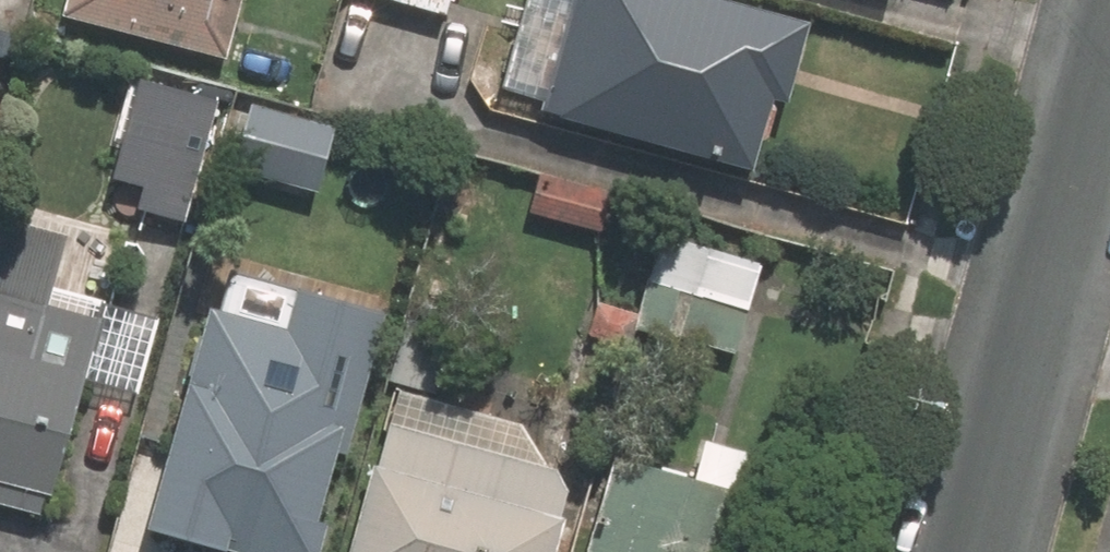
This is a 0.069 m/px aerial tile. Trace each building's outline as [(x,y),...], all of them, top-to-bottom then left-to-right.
[(69,18),(235,59),(249,0),(74,0),(69,18)] [(449,15),(453,0),(395,0),(449,15)] [(500,90),(545,103),(542,113),(755,175),(777,99),(793,104),(816,25),(729,0),(527,0),(500,90)] [(233,95),(169,77),(145,167),(208,184),(233,95)] [(340,127),(252,104),(235,172),(323,194),(340,127)] [(617,191),(541,170),(528,214),(605,235),(617,191)] [(44,516),(48,497),(58,499),(84,383),(147,397),(166,313),(99,298),(111,242),(0,217),(0,506),(44,516)] [(658,285),(749,310),(763,262),(671,237),(658,285)] [(749,310),(658,285),(643,336),(735,362),(749,310)] [(228,551),(324,551),(384,315),(298,293),(288,333),(207,313),(151,532),(228,551)] [(578,477),(538,466),(546,435),(398,394),(354,551),(557,551),(578,477)] [(779,459),(706,439),(694,481),(615,458),(589,551),(753,551),(779,459)]
